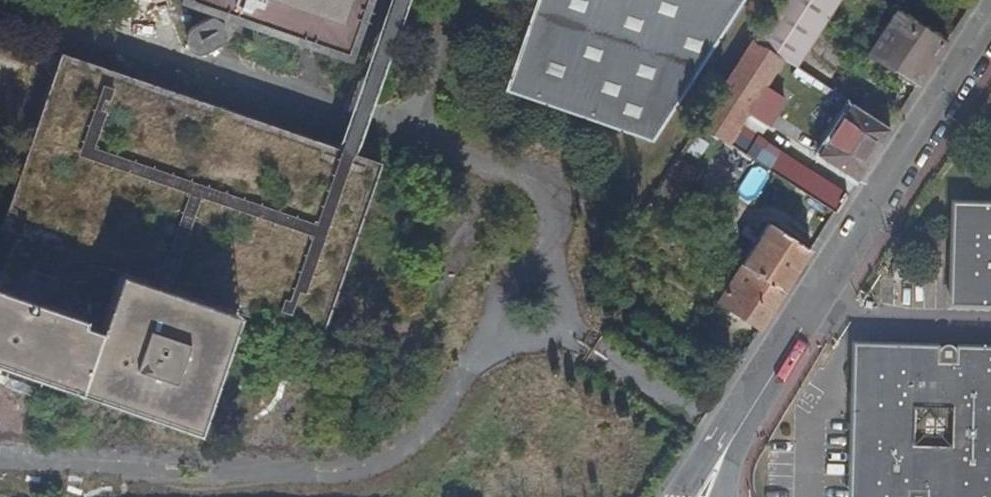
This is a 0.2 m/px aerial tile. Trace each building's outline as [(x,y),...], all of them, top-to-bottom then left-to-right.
[(330,44),(345,0),(202,0),(330,44)] [(510,103),(657,156),(761,0),(547,0),(510,103)] [(822,0),(761,0),(735,41),(766,60),(778,68),(822,0)] [(870,8),(845,50),(900,85),(927,43),(870,8)] [(735,41),(681,124),(707,141),(736,160),(759,175),(764,178),(817,214),(831,193),(730,126),(734,119),(748,128),(768,98),(750,87),(766,60),(735,41)] [(84,71),(24,244),(39,250),(22,299),(0,292),(0,364),(106,401),(104,408),(225,450),(268,326),(348,353),(408,179),(84,71)] [(846,97),(839,108),(872,129),(879,119),(846,97)] [(839,108),(834,104),(801,154),(840,179),(872,129),(839,108)] [(707,141),(681,124),(630,206),(654,221),(707,141)] [(759,175),(736,160),(713,195),(736,210),(759,175)] [(960,204),(957,303),(990,304),(990,205),(960,204)] [(793,251),(750,224),(724,266),(766,293),(793,251)] [(766,293),(724,266),(700,303),(742,330),(756,307),(766,293)] [(857,496),(990,496),(990,350),(959,349),(957,346),(954,343),(950,343),(946,343),(942,346),(941,349),(861,347),(857,496)]
